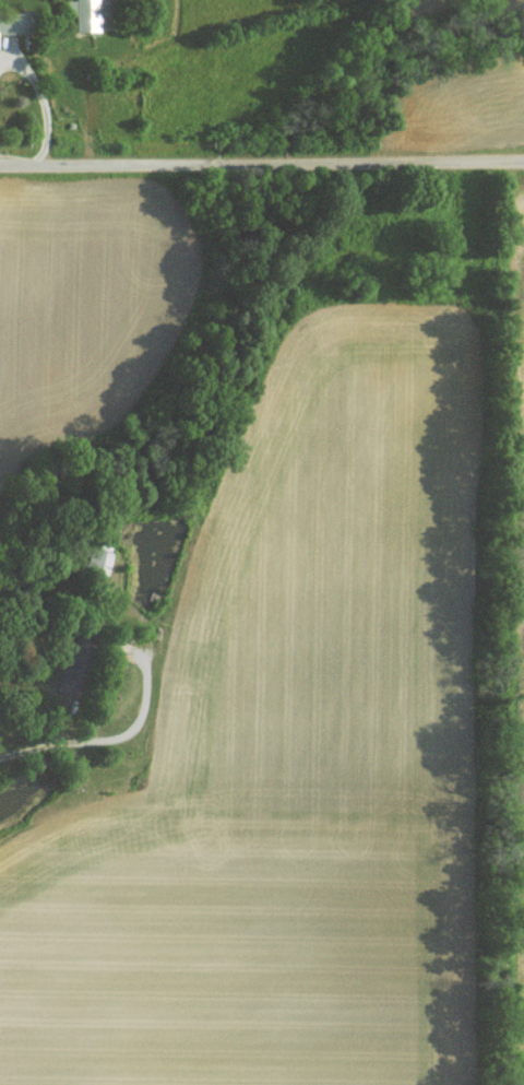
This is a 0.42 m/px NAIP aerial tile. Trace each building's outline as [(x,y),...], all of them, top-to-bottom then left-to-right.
[(76,1),(69,1),(68,14),(78,14),(77,31),(115,31),(115,0),(76,0),(76,1)]
